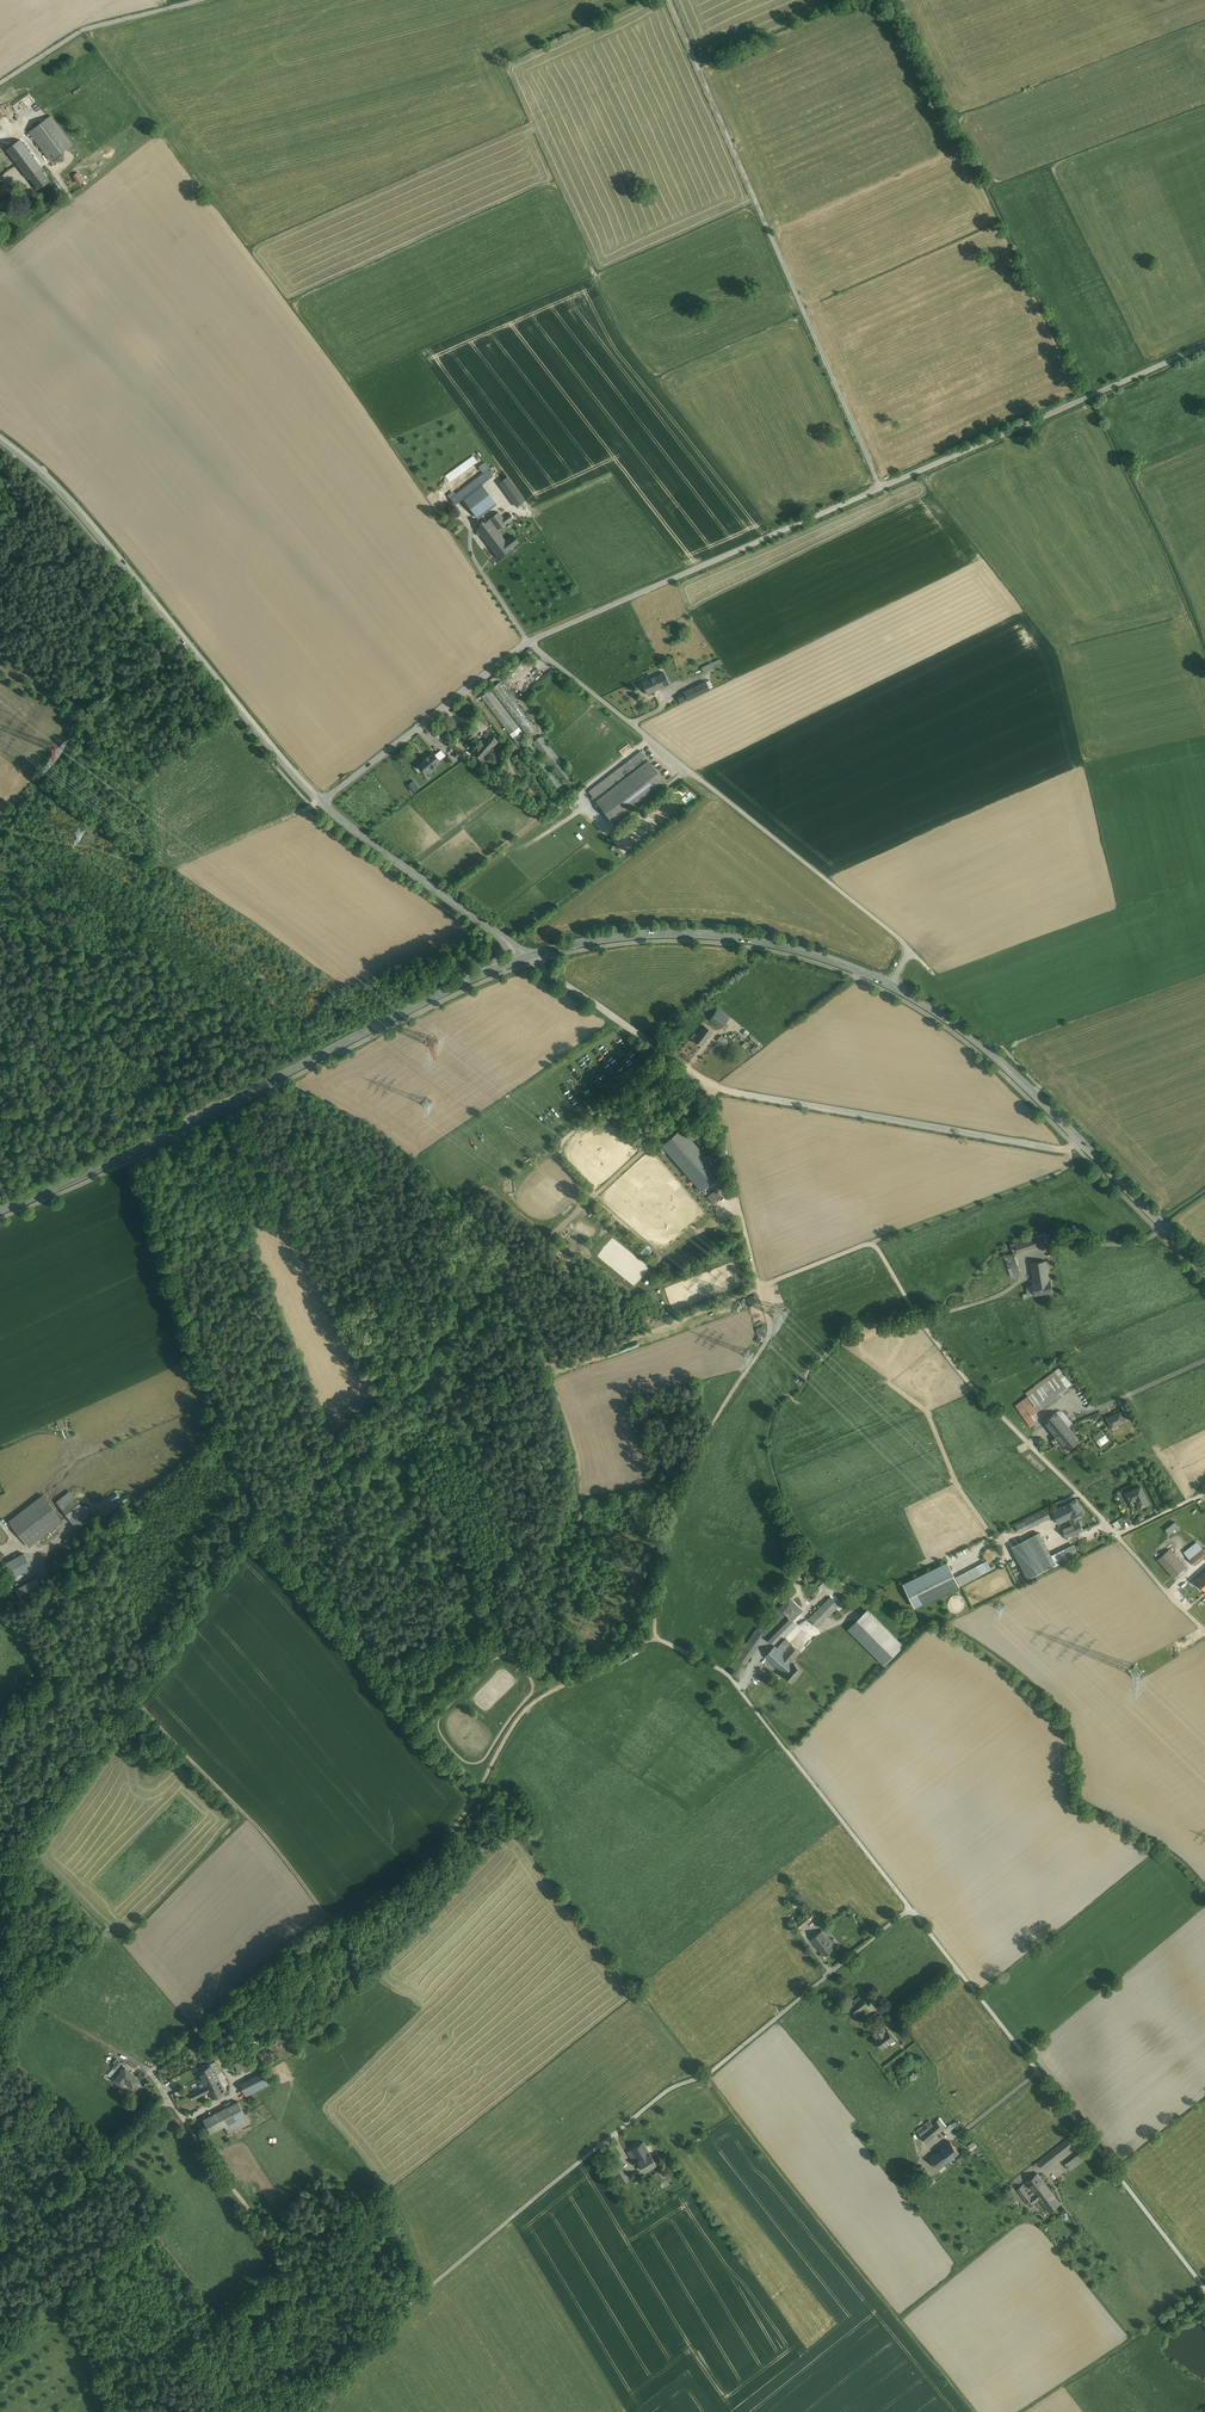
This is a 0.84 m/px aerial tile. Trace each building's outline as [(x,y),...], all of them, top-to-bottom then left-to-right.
[(52,117),(31,132),(52,162),(73,147),(52,117)] [(22,142),(9,152),(40,193),(53,183),(22,142)] [(77,184),(83,182),(79,171),(72,174),(77,184)] [(14,183),(8,177),(0,185),(0,196),(14,183)] [(445,475),(450,482),(478,461),(473,455),(445,475)] [(487,470),(450,498),(455,505),(462,499),(477,519),(496,505),(481,485),(492,477),(487,470)] [(476,529),(498,559),(519,543),(512,535),(505,540),(497,530),(513,518),(510,513),(503,518),(499,512),(476,529)] [(720,660),(701,669),(703,674),(722,665),(720,660)] [(663,672),(641,683),(647,696),(653,693),(670,686),(663,672)] [(707,681),(676,695),(680,703),(710,689),(707,681)] [(537,729),(501,682),(492,688),(528,735),(537,729)] [(491,689),(481,696),(517,744),(526,737),(491,689)] [(450,725),(446,730),(454,736),(458,731),(450,725)] [(476,726),(468,735),(472,739),(481,730),(476,726)] [(490,733),(484,741),(492,748),(499,741),(490,733)] [(579,784),(542,735),(533,742),(569,791),(579,784)] [(484,741),(474,752),(482,760),(492,748),(484,741)] [(441,750),(435,755),(440,761),(446,756),(441,750)] [(641,751),(590,791),(616,825),(668,785),(641,751)] [(432,752),(418,764),(427,773),(441,761),(440,761),(435,755),(432,752)] [(422,790),(416,783),(411,787),(418,794),(422,790)] [(689,795),(691,793),(688,789),(682,794),(685,797),(683,799),(686,802),(691,798),(689,795)] [(718,1008),(709,1020),(721,1029),(730,1016),(718,1008)] [(713,1032),(704,1025),(697,1035),(694,1033),(690,1037),(702,1046),(713,1032)] [(722,1035),(717,1040),(723,1046),(728,1041),(722,1035)] [(753,1037),(751,1039),(758,1046),(760,1044),(753,1037)] [(763,1046),(760,1044),(758,1046),(751,1052),(754,1054),(763,1046)] [(680,1128),(661,1145),(702,1192),(721,1174),(680,1128)] [(715,1189),(705,1198),(712,1206),(722,1197),(715,1189)] [(1046,1233),(1035,1236),(1038,1245),(1049,1241),(1046,1233)] [(1035,1236),(1014,1243),(1017,1252),(1017,1253),(1038,1246),(1038,1245),(1035,1236)] [(644,1246),(639,1252),(644,1256),(649,1250),(644,1246)] [(1011,1266),(1018,1264),(1014,1253),(1013,1254),(1004,1257),(1007,1267),(1011,1266)] [(1046,1260),(1030,1263),(1033,1283),(1032,1283),(1032,1285),(1034,1295),(1053,1293),(1051,1280),(1050,1281),(1046,1260)] [(1018,1264),(1011,1266),(1014,1276),(1017,1275),(1017,1273),(1020,1272),(1018,1264)] [(1032,1285),(1026,1286),(1027,1296),(1034,1295),(1032,1285)] [(1059,1367),(1025,1392),(1027,1395),(1038,1410),(1072,1385),(1059,1367)] [(1038,1410),(1027,1395),(1015,1405),(1031,1427),(1037,1423),(1032,1415),(1038,1410)] [(1121,1409),(1105,1417),(1111,1428),(1126,1420),(1123,1413),(1121,1409)] [(1089,1417),(1093,1422),(1101,1416),(1098,1411),(1089,1417)] [(1128,1411),(1123,1413),(1126,1420),(1131,1418),(1128,1411)] [(1045,1422),(1068,1450),(1080,1440),(1058,1412),(1045,1422)] [(1141,1484),(1124,1492),(1129,1503),(1135,1500),(1140,1509),(1151,1503),(1141,1484)] [(94,1522),(71,1491),(57,1502),(80,1532),(94,1522)] [(10,1522),(29,1546),(62,1520),(43,1496),(10,1522)] [(1075,1515),(1084,1511),(1078,1496),(1067,1501),(1073,1516),(1075,1515)] [(1073,1516),(1067,1501),(1053,1507),(1059,1522),(1068,1518),(1073,1516)] [(1048,1506),(1025,1517),(1025,1518),(1029,1526),(1052,1515),(1048,1506)] [(1078,1521),(1075,1515),(1073,1516),(1068,1518),(1070,1524),(1078,1521)] [(1029,1526),(1025,1518),(1016,1522),(1020,1531),(1029,1527),(1029,1526)] [(1070,1524),(1062,1527),(1065,1536),(1085,1528),(1081,1519),(1078,1521),(1070,1524)] [(1118,1520),(1112,1523),(1116,1529),(1121,1526),(1118,1520)] [(1169,1534),(1178,1526),(1174,1521),(1164,1530),(1169,1534)] [(1041,1530),(1017,1541),(1032,1572),(1055,1562),(1056,1561),(1052,1552),(1041,1530)] [(1195,1565),(1204,1556),(1204,1551),(1198,1542),(1185,1553),(1195,1565)] [(1065,1546),(1052,1552),(1056,1561),(1055,1562),(1056,1565),(1070,1558),(1065,1546)] [(983,1555),(984,1558),(985,1561),(987,1563),(989,1564),(992,1564),(994,1564),(997,1563),(1000,1560),(1001,1557),(1000,1553),(999,1550),(996,1548),(993,1547),(990,1547),(987,1549),(985,1550),(984,1553),(983,1555)] [(1172,1549),(1159,1560),(1175,1577),(1187,1567),(1172,1549)] [(12,1576),(27,1565),(21,1556),(6,1567),(12,1576)] [(948,1558),(904,1579),(916,1606),(961,1585),(948,1558)] [(988,1570),(983,1561),(958,1574),(963,1583),(988,1570)] [(806,1575),(806,1577),(808,1580),(810,1581),(813,1582),(816,1581),(818,1579),(820,1577),(820,1574),(819,1571),(817,1569),(814,1568),(811,1568),(809,1569),(807,1570),(806,1573),(806,1575)] [(1196,1581),(1204,1590),(1204,1573),(1196,1581)] [(43,1589),(37,1578),(16,1589),(22,1600),(43,1589)] [(830,1595),(809,1618),(819,1627),(839,1604),(830,1595)] [(782,1606),(761,1628),(764,1631),(774,1640),(802,1609),(794,1601),(792,1599),(784,1608),(782,1606)] [(794,1601),(802,1609),(805,1606),(796,1599),(794,1601)] [(868,1608),(849,1629),(886,1664),(905,1644),(868,1608)] [(760,1627),(755,1635),(761,1640),(762,1638),(761,1637),(764,1631),(761,1628),(760,1627)] [(740,1656),(747,1661),(762,1640),(761,1640),(755,1635),(740,1656)] [(765,1654),(785,1671),(796,1659),(794,1657),(801,1650),(785,1636),(777,1645),(775,1643),(765,1654)] [(796,1659),(785,1671),(794,1679),(805,1666),(796,1659)] [(812,1912),(797,1924),(801,1929),(815,1917),(812,1912)] [(825,1929),(812,1940),(824,1956),(835,1947),(831,1941),(833,1939),(825,1929)] [(864,1997),(849,2008),(855,2015),(869,2004),(864,1997)] [(876,2015),(865,2023),(883,2047),(895,2039),(888,2029),(887,2030),(876,2015)] [(115,2069),(122,2062),(118,2059),(112,2066),(115,2069)] [(233,2063),(237,2071),(246,2067),(243,2059),(233,2063)] [(216,2073),(212,2064),(198,2071),(202,2081),(216,2073)] [(132,2091),(141,2081),(125,2068),(113,2082),(120,2088),(124,2084),(132,2091)] [(264,2072),(238,2085),(245,2099),(271,2086),(264,2072)] [(221,2083),(216,2073),(202,2081),(207,2090),(221,2083)] [(226,2092),(221,2083),(207,2090),(212,2099),(226,2092)] [(237,2103),(202,2121),(210,2136),(225,2129),(228,2135),(248,2125),(237,2103)] [(930,2120),(918,2131),(927,2143),(947,2127),(940,2119),(934,2124),(930,2120)] [(1071,2138),(1040,2163),(1044,2169),(1076,2144),(1071,2138)] [(950,2141),(929,2157),(939,2169),(959,2153),(950,2141)] [(645,2172),(657,2164),(643,2143),(631,2151),(636,2158),(639,2163),(645,2172)] [(1081,2153),(1066,2164),(1071,2170),(1085,2160),(1081,2153)] [(629,2181),(616,2161),(609,2166),(617,2177),(618,2176),(623,2185),(629,2181)] [(925,2169),(920,2173),(926,2180),(931,2176),(925,2169)] [(1039,2174),(1028,2182),(1038,2194),(1041,2199),(1052,2212),(1063,2203),(1039,2174)] [(1024,2186),(1019,2190),(1032,2206),(1041,2199),(1038,2194),(1033,2198),(1024,2186)]
